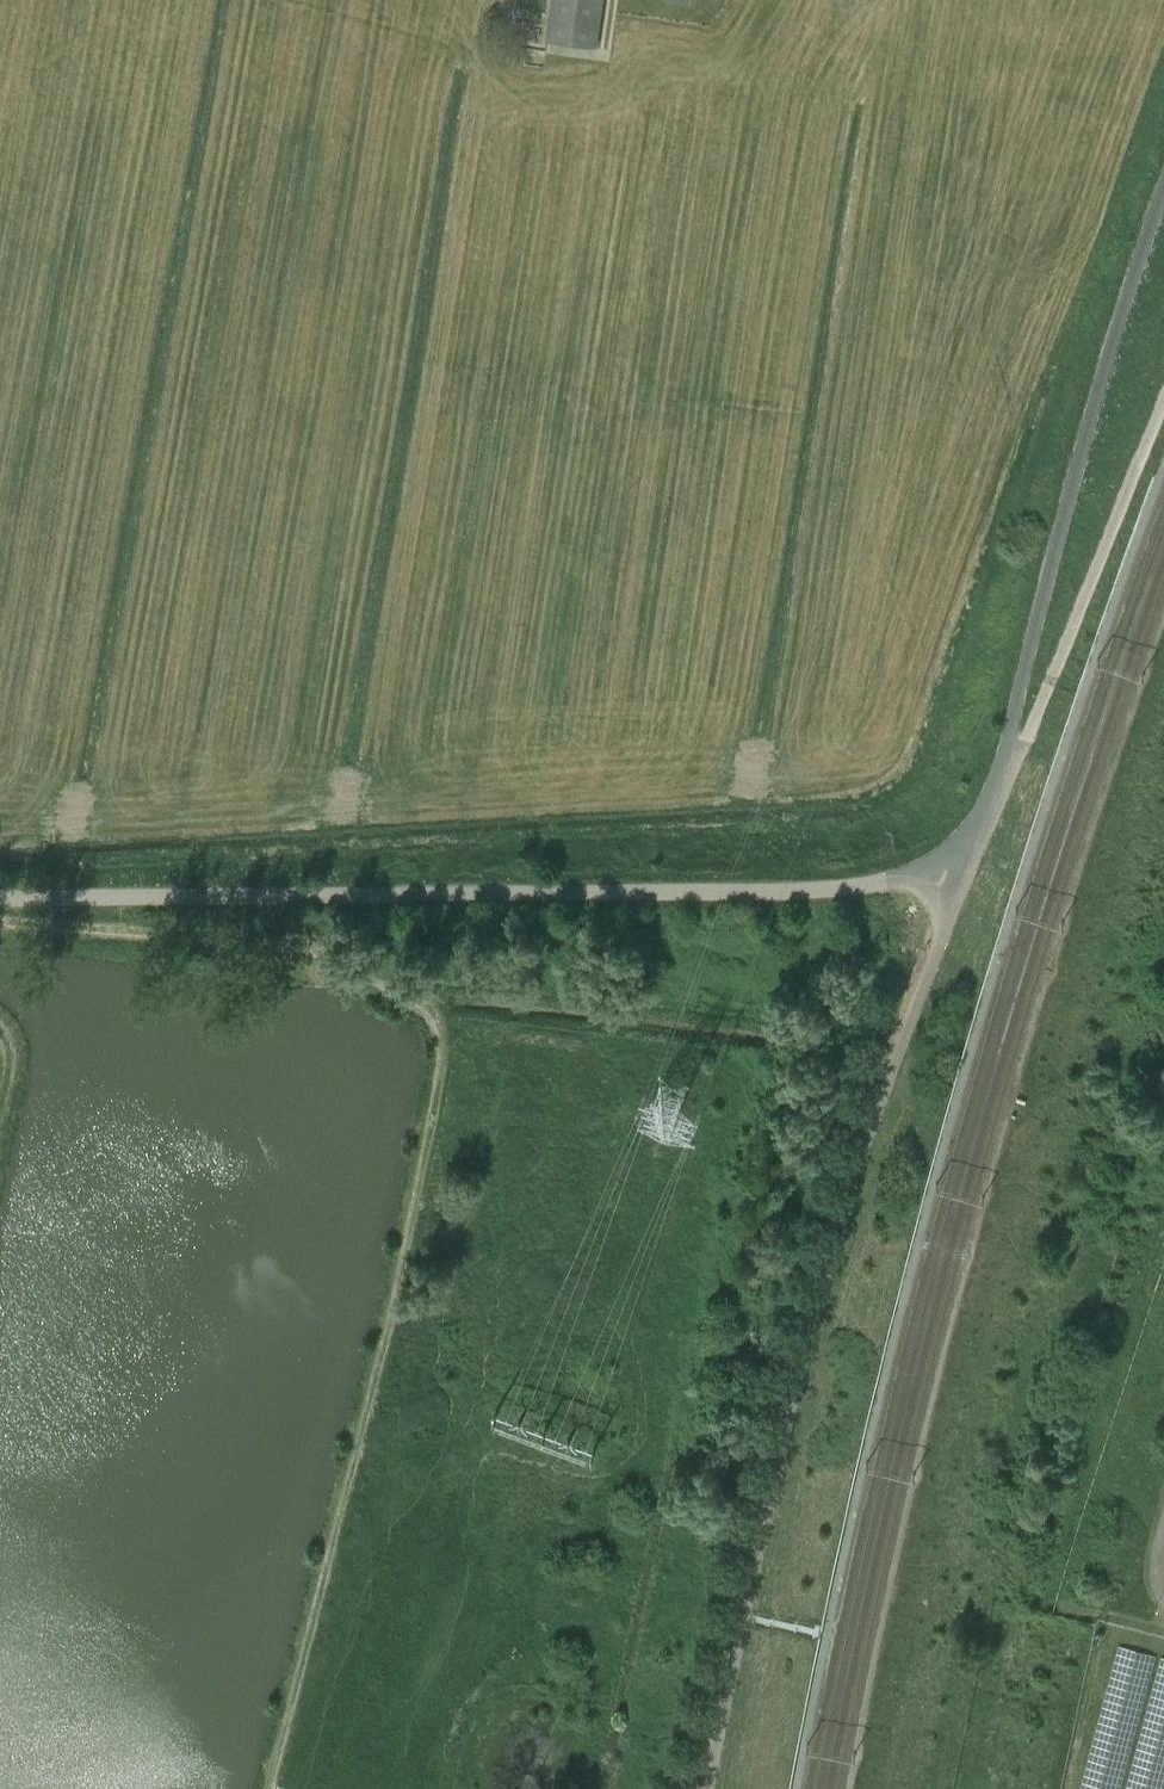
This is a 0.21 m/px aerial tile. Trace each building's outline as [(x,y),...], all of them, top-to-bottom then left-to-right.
[(544,40),(597,47),(604,0),(550,0),(544,40)]
